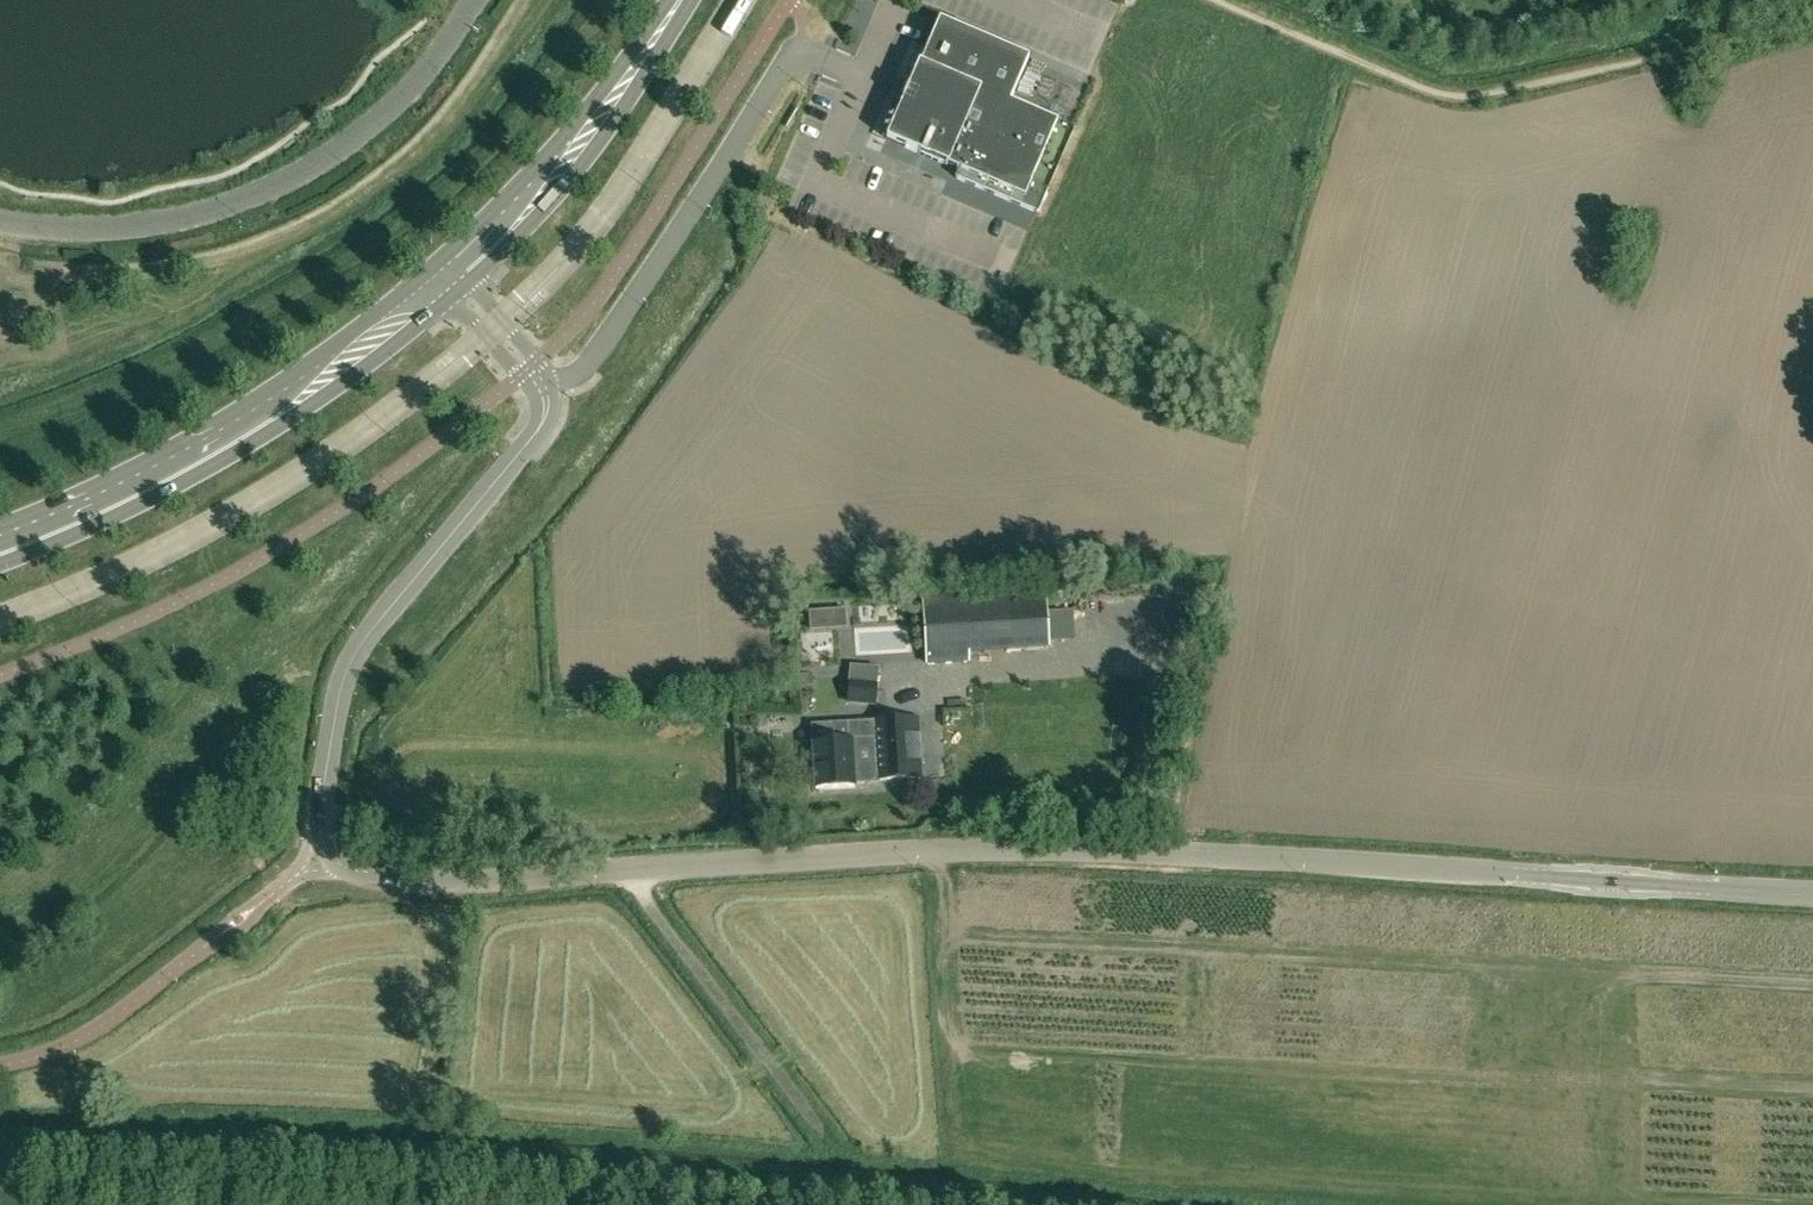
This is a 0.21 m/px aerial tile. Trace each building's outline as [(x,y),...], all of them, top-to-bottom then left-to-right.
[(1028,58),(939,20),(920,64),(919,63),(908,87),(894,81),(888,97),(902,102),(886,139),(958,170),(955,177),(1038,213),(1074,130),(1010,102),(1028,58)] [(1042,589),(924,598),(928,664),(968,661),(968,652),(1046,646),(1042,589)] [(851,666),(848,701),(875,703),(877,668),(851,666)] [(813,743),(816,788),(853,786),(853,781),(873,780),(924,777),(919,716),(870,719),(870,722),(848,723),(849,740),(813,743)]
